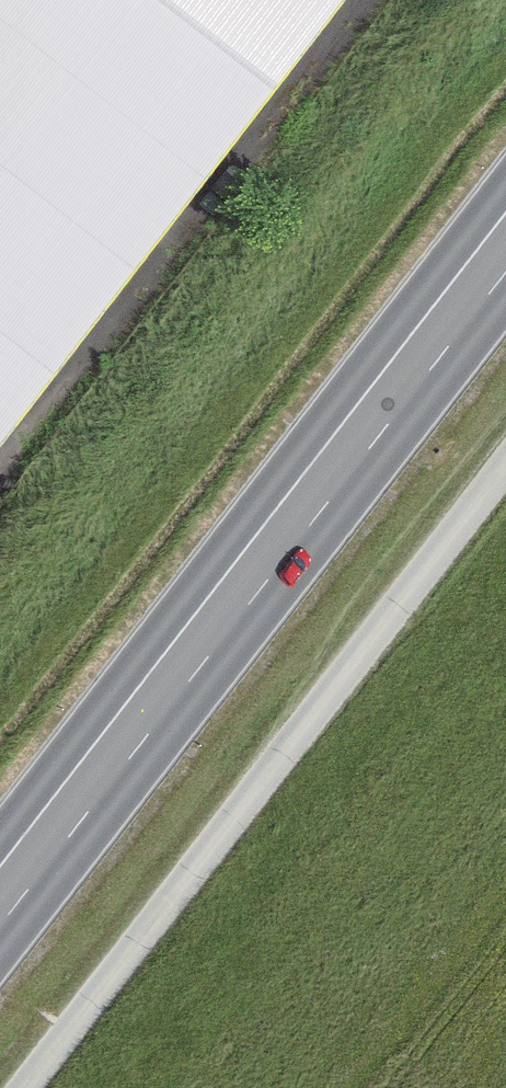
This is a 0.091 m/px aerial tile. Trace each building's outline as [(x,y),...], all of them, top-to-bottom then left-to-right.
[(361,0),(0,0),(0,468),(361,0)]
